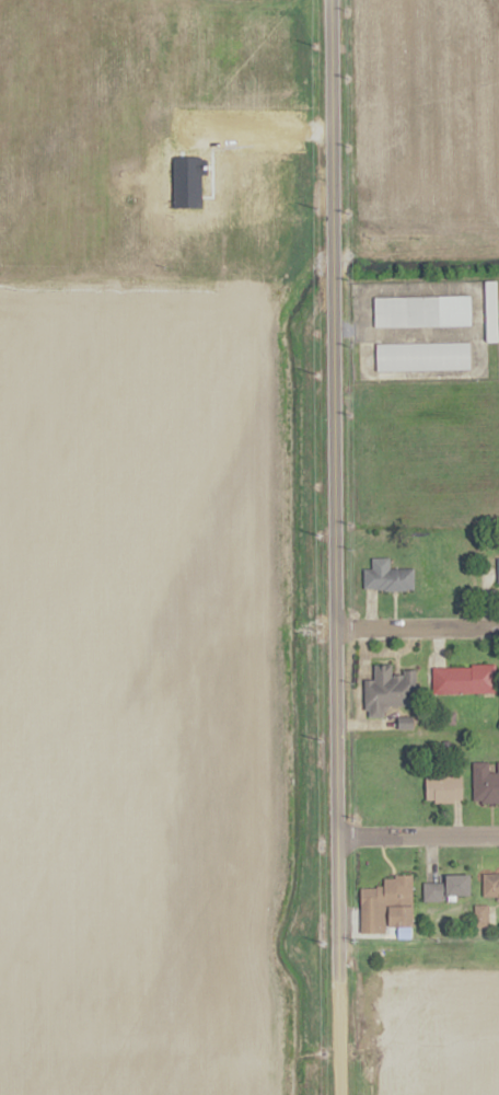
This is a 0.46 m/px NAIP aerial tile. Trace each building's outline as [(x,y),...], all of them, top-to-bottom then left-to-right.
[(497,342),(497,280),(485,280),(485,342),(497,342)] [(470,326),(470,296),(374,296),(374,326),(470,326)] [(376,342),(376,369),(469,369),(469,342),(376,342)] [(363,568),(363,590),(413,590),(413,568),(363,568)] [(415,670),(392,670),(392,663),(374,663),(374,678),(364,678),(364,716),(384,716),(384,705),(415,705),(415,670)] [(432,665),(432,692),(495,692),(495,665),(432,665)] [(496,761),(496,770),(489,770),(489,761),(472,761),(472,800),(498,800),(498,761),(496,761)] [(462,775),(425,775),(425,801),(462,801),(462,775)] [(422,882),(423,901),(456,900),(456,894),(471,894),(471,873),(446,874),(446,881),(422,882)] [(389,927),(414,926),(413,874),(383,875),(383,886),(360,887),(360,908),(389,907),(389,927)] [(498,898),(498,874),(482,874),(482,898),(498,898)] [(488,905),(474,905),(474,925),(488,925),(488,905)]
